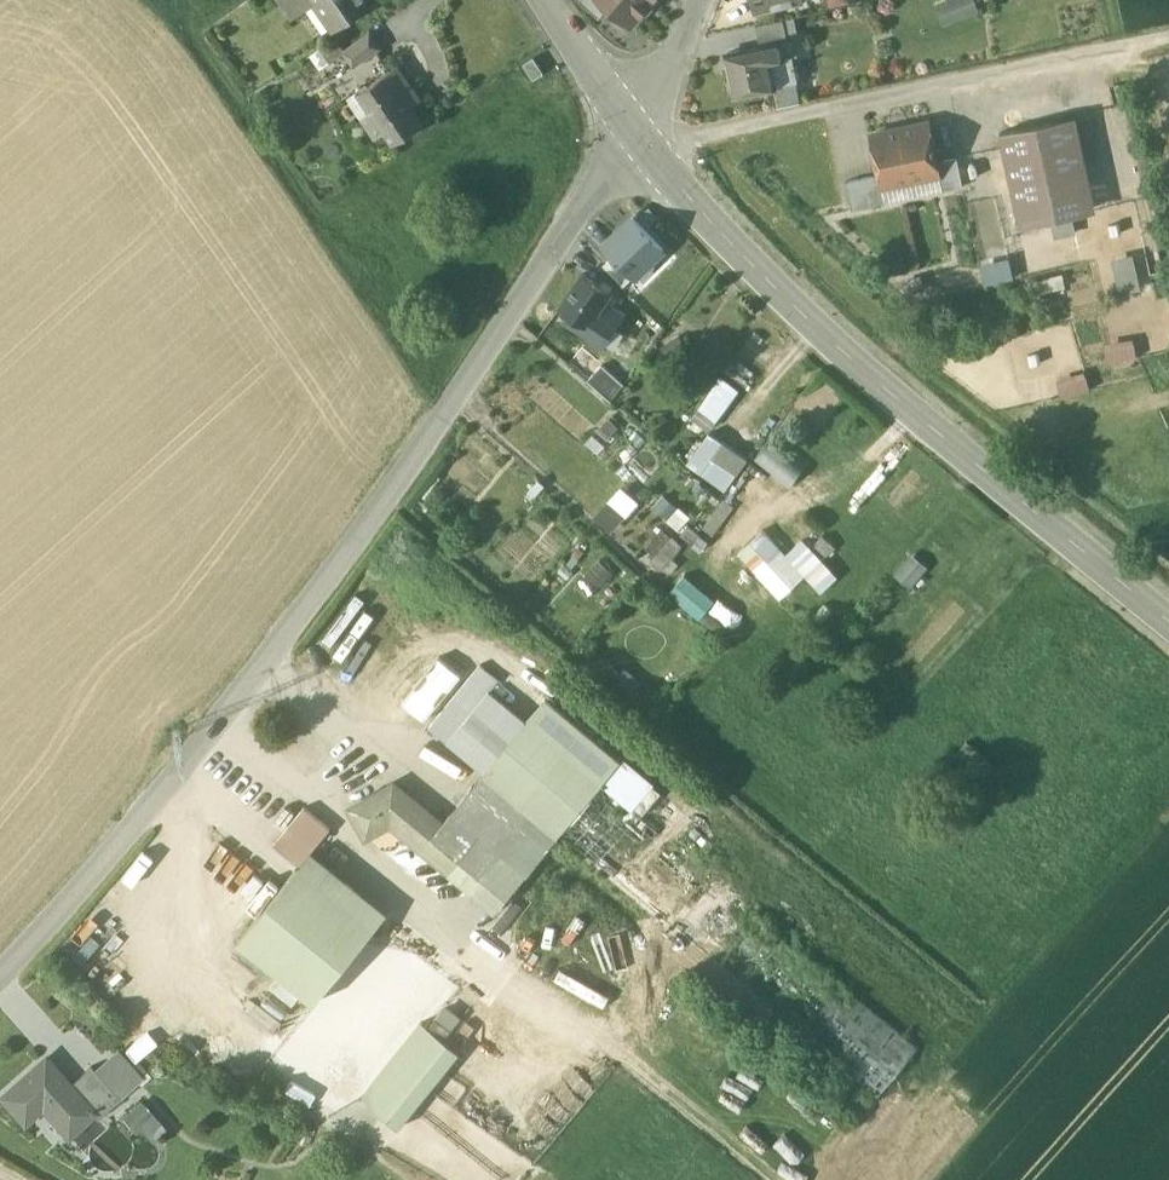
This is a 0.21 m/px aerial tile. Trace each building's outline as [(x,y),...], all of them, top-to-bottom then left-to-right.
[(292,16),(309,4),(306,0),(281,0),(292,16)] [(336,26),(334,27),(335,29),(373,3),(371,0),(318,0),(336,26)] [(600,18),(609,8),(601,0),(580,0),(600,18)] [(653,0),(601,0),(609,8),(631,27),(648,7),(650,9),(655,2),(653,0)] [(756,10),(801,0),(753,0),(756,10)] [(946,26),(978,12),(973,0),(958,0),(939,8),(946,26)] [(783,19),(756,25),(760,41),(787,36),(783,19)] [(371,32),(344,51),(353,64),(355,66),(381,47),(371,32)] [(781,42),(727,53),(736,95),(775,87),(770,61),(784,58),(781,42)] [(346,54),(326,67),(333,77),(353,64),(346,54)] [(535,79),(545,72),(535,56),(524,63),(535,79)] [(398,65),(358,93),(371,111),(384,132),(393,144),(425,123),(413,105),(407,97),(416,90),(398,65)] [(384,132),(371,111),(362,118),(376,138),(384,132)] [(1058,120),(1001,132),(1021,227),(1078,215),(1058,120)] [(929,123),(873,135),(881,174),(887,202),(944,190),(938,162),(929,123)] [(958,158),(938,162),(944,190),(964,186),(958,158)] [(881,174),(847,181),(853,209),(887,202),(881,174)] [(1053,223),(1055,236),(1077,232),(1074,219),(1053,223)] [(635,276),(637,278),(664,253),(634,221),(607,246),(617,256),(635,276)] [(624,285),(635,276),(617,256),(606,266),(624,285)] [(1132,256),(1115,260),(1123,293),(1140,288),(1132,256)] [(983,267),(988,285),(1015,278),(1010,260),(983,267)] [(601,284),(584,273),(561,308),(570,313),(565,320),(605,347),(619,324),(598,310),(611,291),(601,284)] [(615,286),(605,279),(601,284),(611,291),(615,286)] [(1110,361),(1141,357),(1138,337),(1108,341),(1110,361)] [(603,365),(588,381),(612,403),(625,385),(603,365)] [(1088,369),(1060,378),(1066,397),(1095,388),(1088,369)] [(696,417),(713,429),(739,393),(722,381),(696,417)] [(746,462),(711,438),(690,467),(725,491),(746,462)] [(734,488),(754,504),(780,471),(760,455),(734,488)] [(654,509),(684,529),(693,515),(664,495),(654,509)] [(718,534),(737,504),(727,498),(707,528),(718,534)] [(699,534),(689,526),(682,536),(692,544),(699,534)] [(669,571),(687,543),(672,534),(655,562),(669,571)] [(766,534),(743,553),(782,599),(805,579),(786,557),(766,534)] [(835,548),(825,537),(816,546),(827,556),(835,548)] [(805,541),(786,557),(805,579),(823,563),(805,541)] [(899,574),(912,586),(927,569),(914,557),(899,574)] [(590,573),(603,585),(616,571),(603,560),(590,573)] [(537,710),(482,664),(430,726),(486,773),(561,835),(562,833),(604,783),(622,762),(546,699),(537,710)] [(982,754),(968,741),(957,754),(971,766),(982,754)] [(660,794),(622,762),(604,783),(642,815),(660,794)] [(504,855),(474,891),(497,910),(561,835),(486,773),(453,812),(504,855)] [(396,783),(351,807),(367,837),(392,823),(474,891),(504,855),(453,812),(444,823),(396,783)] [(604,783),(562,833),(878,1097),(919,1047),(642,815),(604,783)] [(306,806),(275,844),(301,865),(332,827),(306,806)] [(301,865),(240,941),(317,1002),(378,926),(301,865)] [(423,1021),(362,1096),(400,1127),(461,1051),(423,1021)] [(114,1051),(95,1069),(121,1098),(123,1100),(142,1083),(114,1051)] [(46,1057),(3,1096),(20,1116),(38,1100),(69,1134),(93,1113),(94,1111),(70,1084),(46,1057)] [(95,1069),(92,1065),(70,1084),(94,1111),(93,1113),(98,1118),(121,1098),(95,1069)] [(146,1099),(128,1113),(148,1137),(166,1122),(146,1099)]
